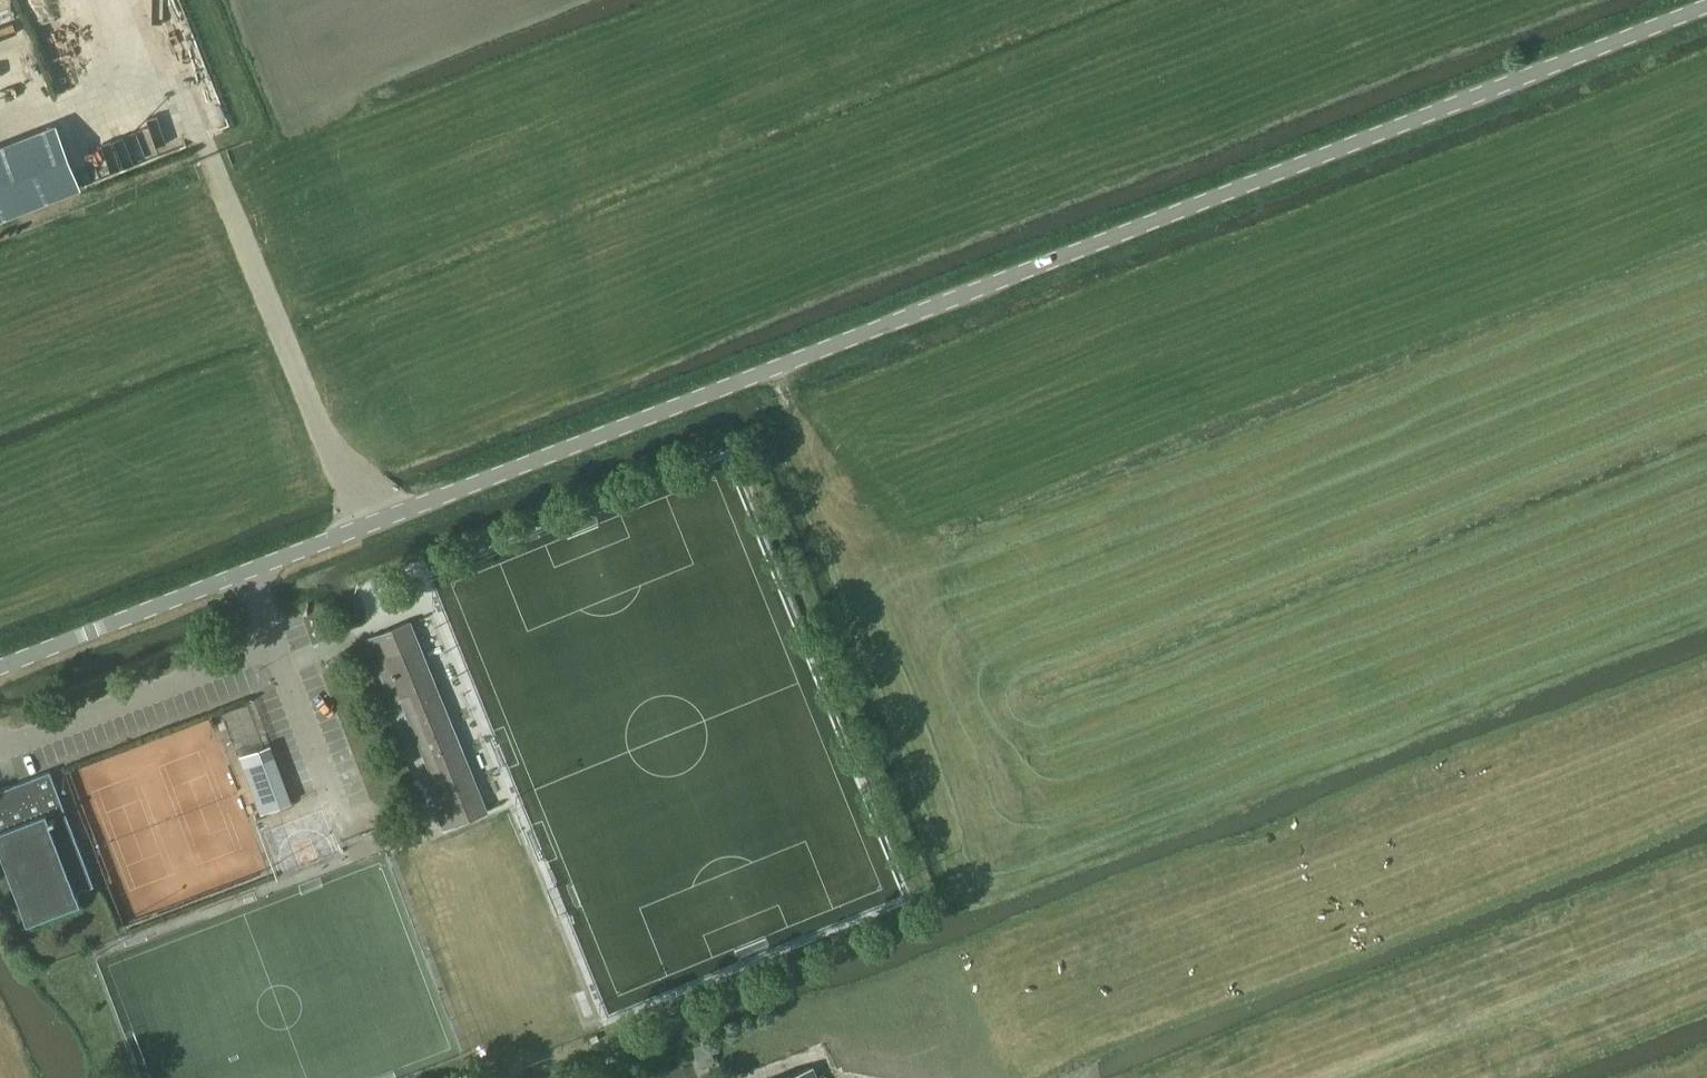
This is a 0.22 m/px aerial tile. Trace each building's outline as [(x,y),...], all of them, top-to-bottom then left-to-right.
[(368,638),(394,701),(403,697),(447,807),(438,810),(445,827),(486,810),(409,621),(368,638)] [(292,801),(275,755),(253,763),(266,797),(272,795),(277,807),(292,801)] [(25,911),(24,911),(28,921),(81,901),(77,891),(95,884),(51,770),(0,789),(0,847),(25,911)] [(708,1041),(695,1046),(702,1065),(715,1060),(708,1041)] [(788,1077),(817,1077),(814,1068),(788,1077)]
